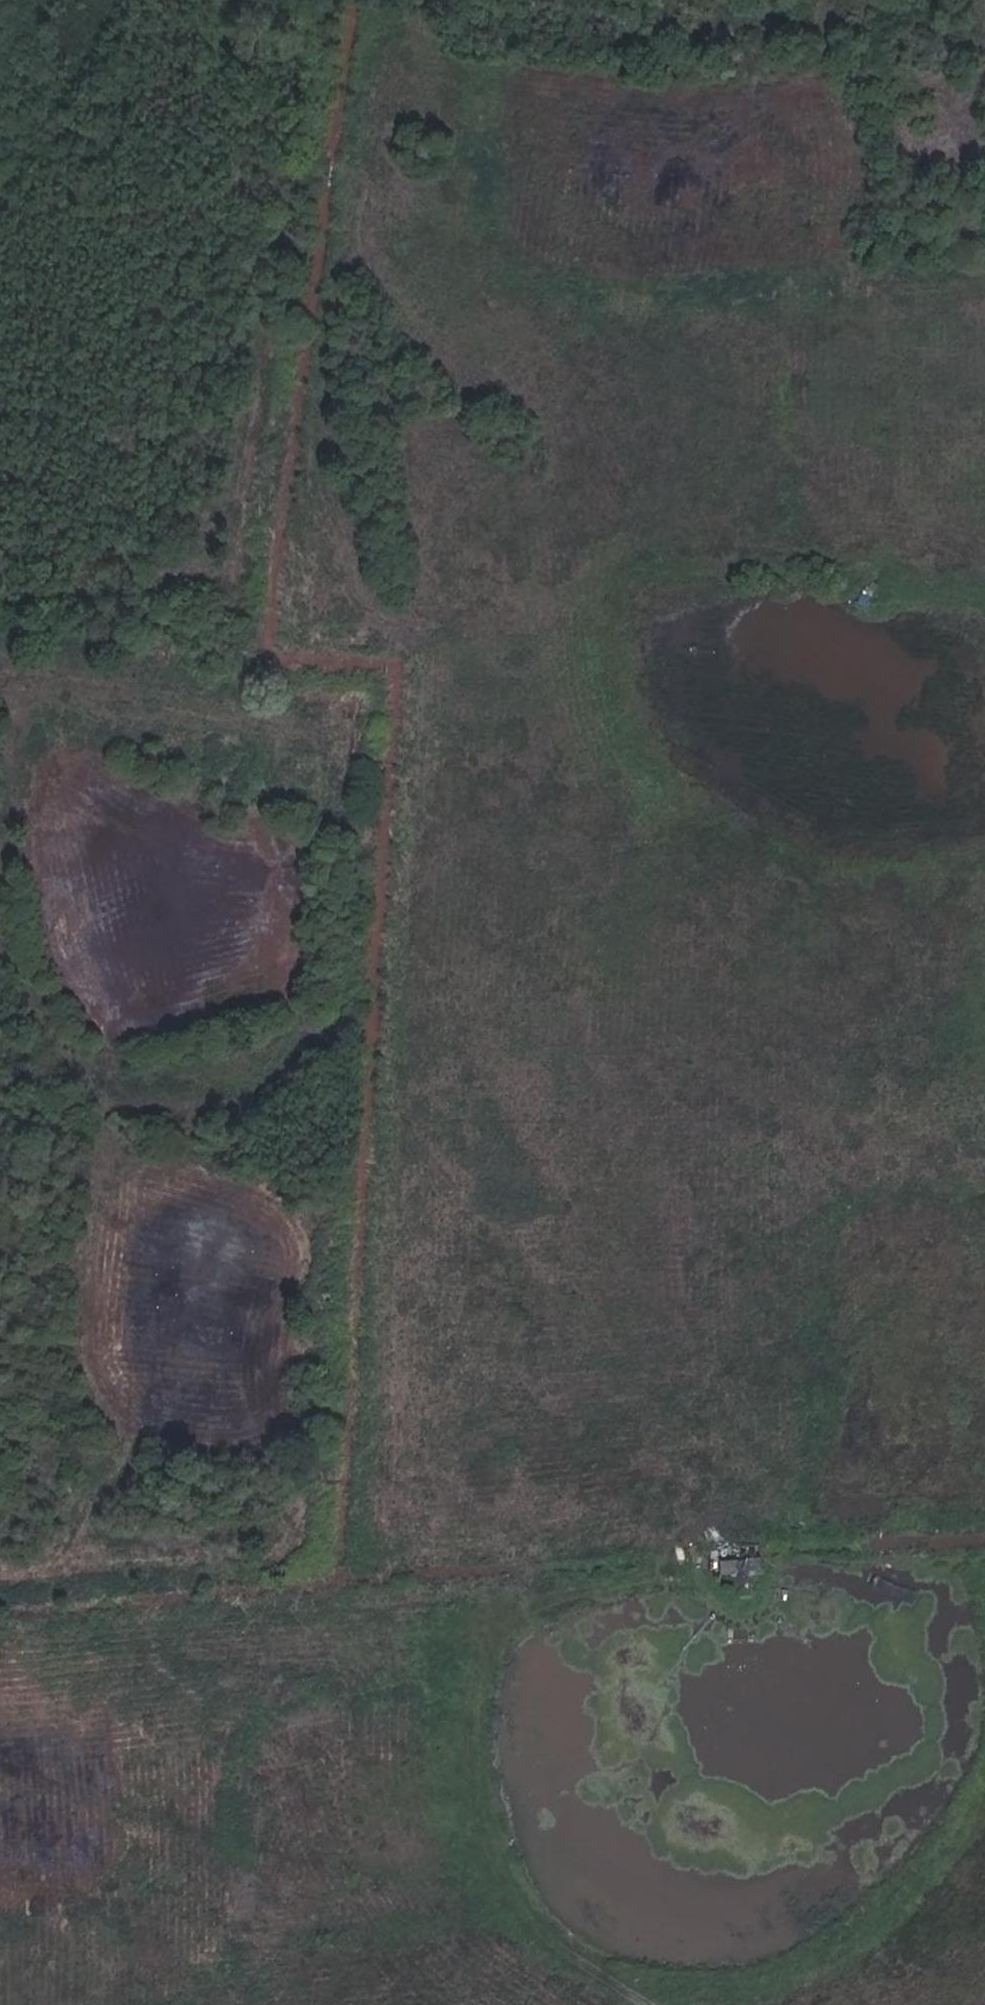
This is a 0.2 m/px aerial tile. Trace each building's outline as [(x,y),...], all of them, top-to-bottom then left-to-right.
[(723,1571),(762,1571),(762,1556),(723,1556),(723,1571)]
